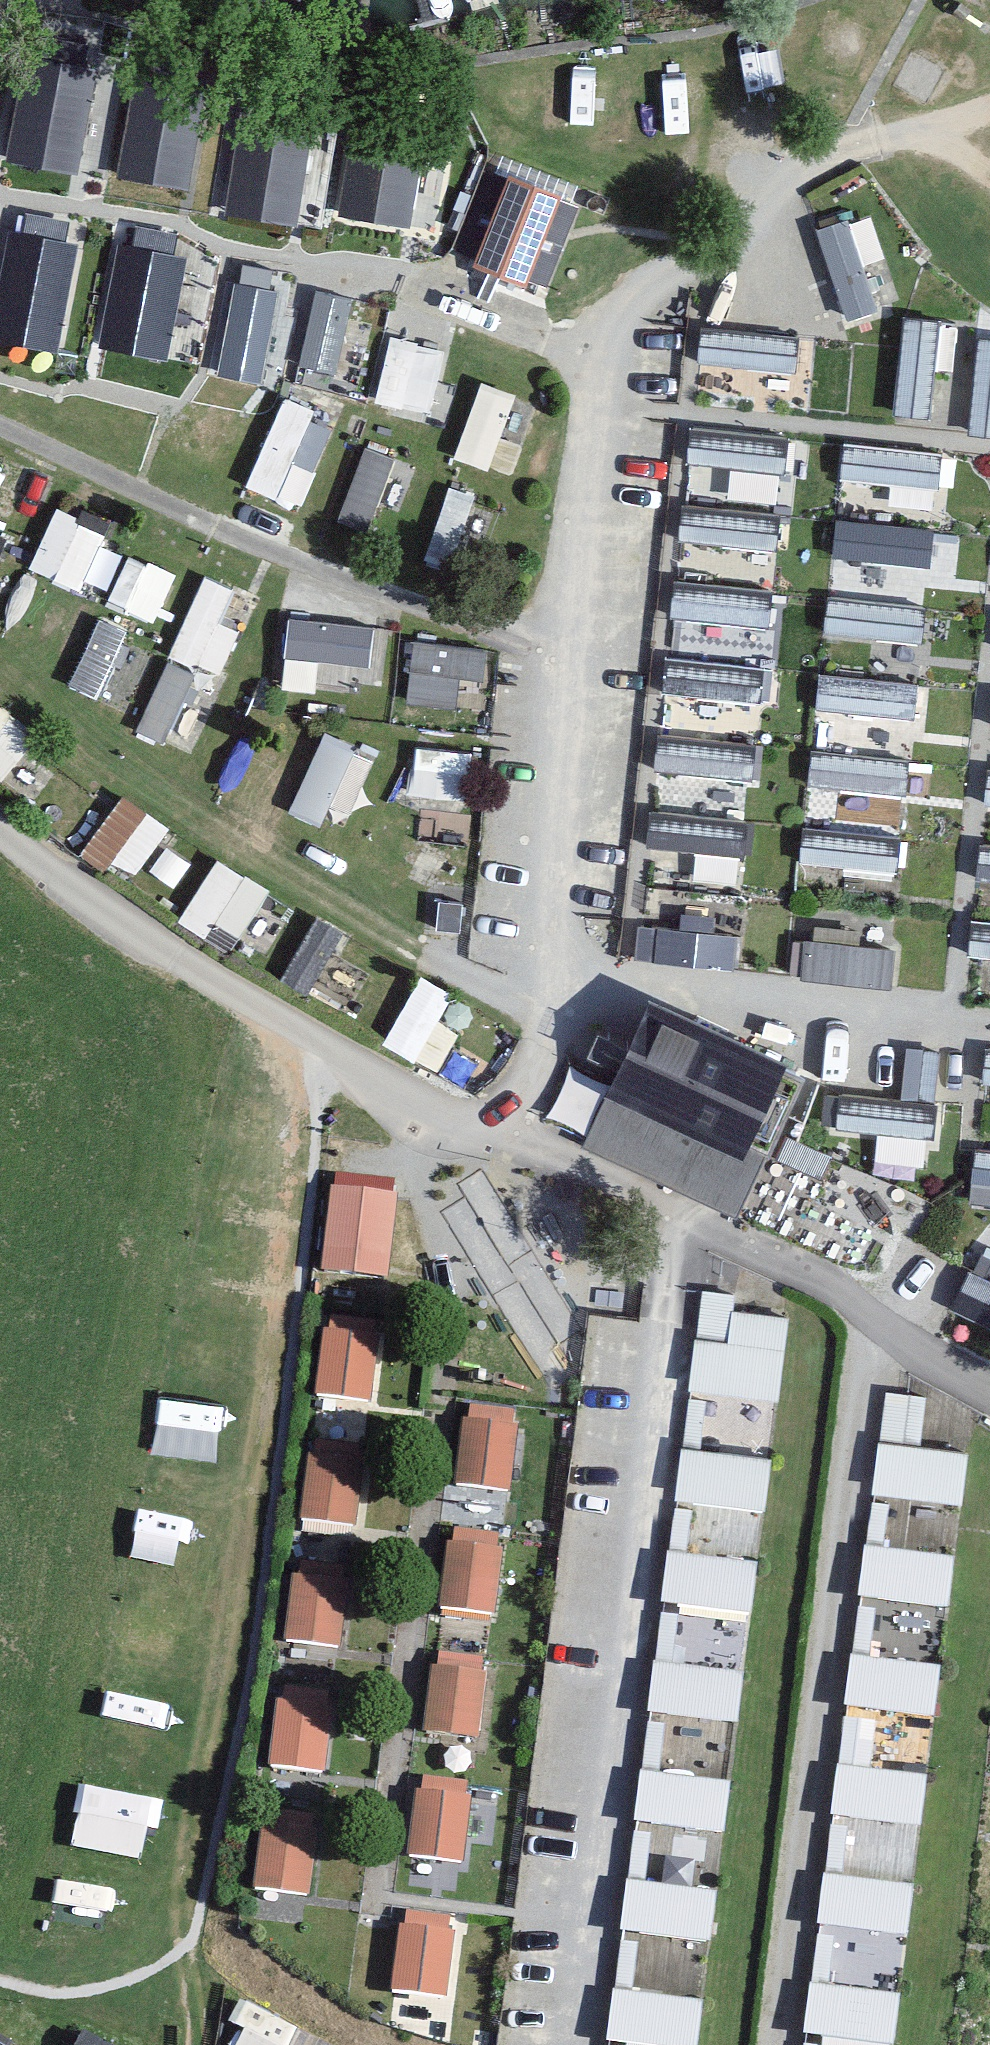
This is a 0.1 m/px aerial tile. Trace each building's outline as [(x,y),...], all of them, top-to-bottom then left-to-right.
[(93,68),(26,56),(8,155),(74,167),(93,68)] [(203,83),(136,72),(120,171),(186,182),(203,83)] [(311,119),(244,108),(226,209),(293,221),(311,119)] [(423,121),(357,110),(341,211),(407,221),(423,121)] [(558,193),(510,174),(476,260),(524,279),(558,193)] [(880,312),(847,217),(812,230),(845,324),(880,312)] [(11,232),(0,289),(0,336),(54,346),(74,244),(11,232)] [(182,258),(121,246),(102,342),(163,354),(182,258)] [(278,293),(235,285),(218,377),(260,385),(278,293)] [(348,300),(316,293),(301,361),(333,368),(348,300)] [(929,421),(941,321),(904,317),(891,416),(929,421)] [(800,341),(701,330),(697,368),(796,378),(800,341)] [(434,407),(449,346),(391,331),(376,392),(434,407)] [(979,337),(966,436),(989,439),(989,339),(979,337)] [(495,458),(516,381),(481,371),(461,449),(495,458)] [(251,471),(303,492),(339,407),(287,386),(251,471)] [(790,438),(690,427),(686,465),(786,475),(790,438)] [(338,510),(370,523),(401,449),(369,436),(338,510)] [(943,453),(843,443),(839,480),(939,491),(943,453)] [(446,479),(435,547),(470,553),(481,485),(446,479)] [(57,497),(32,564),(86,584),(111,517),(57,497)] [(782,515),(682,504),(678,542),(778,552),(782,515)] [(935,530),(835,520),(831,557),(931,568),(935,530)] [(10,528),(0,524),(0,552),(10,528)] [(125,548),(113,602),(161,613),(174,559),(125,548)] [(208,564),(140,724),(188,745),(241,621),(223,613),(238,577),(208,564)] [(774,592),(674,581),(670,619),(770,629),(774,592)] [(927,607),(827,597),(823,634),(923,645),(927,607)] [(76,680),(111,690),(131,618),(97,608),(76,680)] [(370,628),(291,620),(288,654),(366,662),(370,628)] [(483,651),(417,643),(414,668),(480,676),(483,651)] [(766,669),(666,658),(662,696),(762,706),(766,669)] [(919,684),(820,674),(816,711),(915,722),(919,684)] [(1,770),(38,726),(1,696),(0,697),(0,769),(1,770)] [(322,816),(355,738),(326,725),(293,804),(322,816)] [(421,735),(414,785),(467,793),(474,743),(421,735)] [(758,745),(658,735),(654,773),(754,783),(758,745)] [(911,761),(812,751),(808,788),(907,799),(911,761)] [(88,834),(136,868),(173,816),(125,782),(88,834)] [(750,822),(650,812),(646,850),(746,860),(750,822)] [(903,838),(804,828),(800,865),(899,876),(903,838)] [(979,844),(975,882),(989,883),(989,845),(979,844)] [(234,941),(275,879),(222,845),(182,907),(234,941)] [(319,902),(288,964),(316,979),(348,917),(319,902)] [(971,921),(967,959),(989,961),(989,923),(971,921)] [(736,936),(637,925),(633,963),(732,973),(736,936)] [(898,952),(798,941),(794,979),(894,989),(898,952)] [(428,1054),(463,982),(422,963),(388,1034),(428,1054)] [(767,1062),(634,1004),(570,1150),(730,1220),(758,1156),(731,1144),(767,1062)] [(909,1088),(841,1086),(840,1122),(936,1126),(939,1046),(910,1045),(909,1088)] [(989,1198),(989,1134),(982,1133),(973,1195),(989,1198)] [(562,1328),(493,1171),(454,1188),(524,1345),(562,1328)] [(392,1200),(333,1194),(325,1269),(384,1275),(392,1200)] [(989,1315),(989,1261),(972,1253),(952,1298),(989,1315)] [(374,1341),(325,1336),(318,1394),(367,1400),(374,1341)] [(696,1341),(690,1392),(777,1403),(784,1352),(696,1341)] [(514,1430),(464,1424),(457,1483),(507,1489),(514,1430)] [(683,1448),(676,1500),(764,1511),(770,1459),(683,1448)] [(880,1448),(873,1499),(961,1510),(967,1459),(880,1448)] [(359,1466),(310,1460),(303,1520),(353,1525),(359,1466)] [(498,1553),(449,1548),(442,1607),(491,1613),(498,1553)] [(866,1555),(859,1607),(947,1618),(954,1566),(866,1555)] [(669,1556),(662,1607),(750,1618),(756,1567),(669,1556)] [(345,1587),(296,1581),(288,1640),(337,1646),(345,1587)] [(655,1663),(649,1715),(736,1726),(743,1674),(655,1663)] [(852,1663),(846,1714),(933,1726),(940,1674),(852,1663)] [(484,1678),(433,1672),(426,1731),(476,1737),(484,1678)] [(329,1712),(279,1706),(272,1766),(322,1772),(329,1712)] [(839,1770),(832,1822),(919,1833),(926,1782),(839,1770)] [(642,1771),(635,1823),(722,1834),(729,1782),(642,1771)] [(468,1801),(418,1795),(410,1855),(461,1861),(468,1801)] [(314,1835),(264,1829),(256,1887),(307,1894),(314,1835)] [(628,1878),(621,1930),(709,1941),(715,1890),(628,1878)] [(825,1878),(818,1930),(906,1941),(912,1889),(825,1878)] [(450,1937),(401,1931),(394,1990),(443,1996),(450,1937)] [(608,2038),(662,2044),(695,2044),(702,1997),(614,1986),(608,2038)] [(805,2038),(864,2044),(892,2044),(899,1997),(811,1986),(805,2038)] [(298,2021),(263,2009),(250,2044),(289,2044),(298,2021)]
